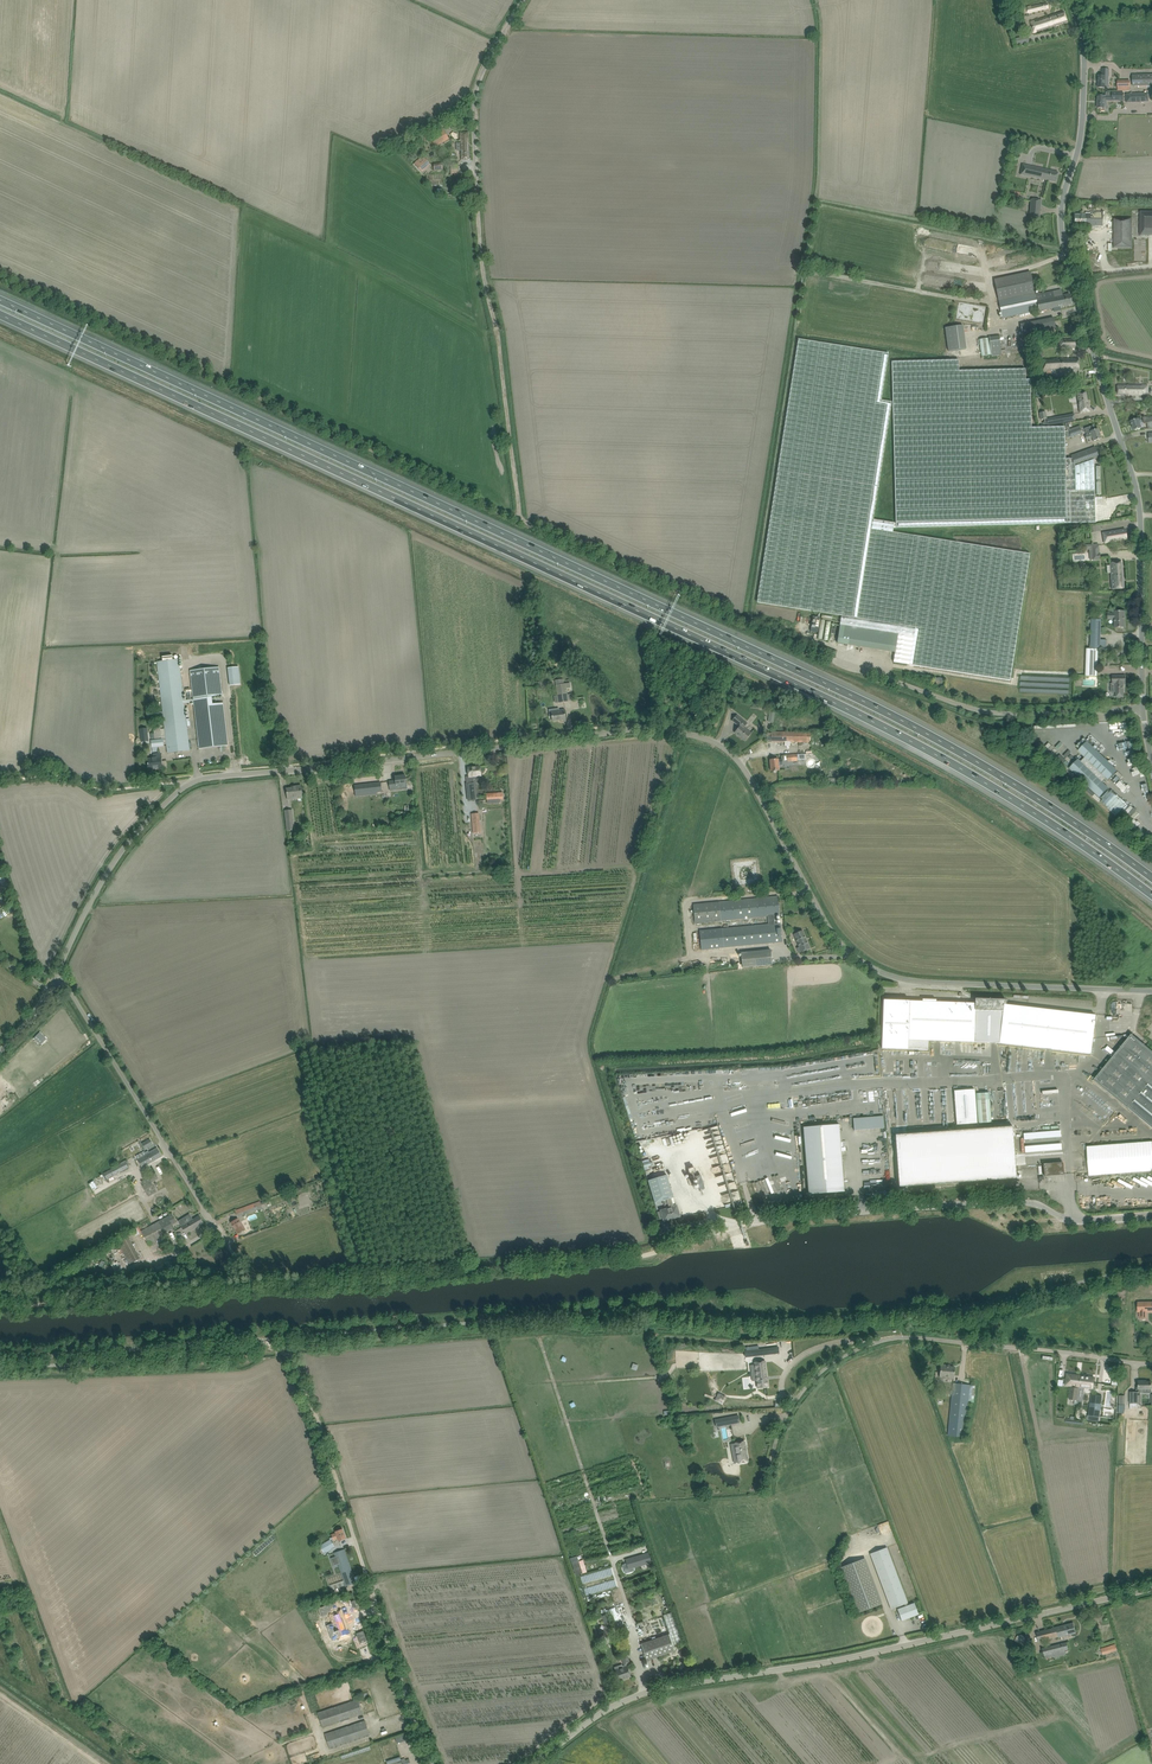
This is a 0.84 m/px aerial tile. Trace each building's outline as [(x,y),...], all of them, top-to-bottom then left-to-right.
[(1024,8),(1026,14),(1048,8),(1047,3),(1024,8)] [(1031,22),(1032,33),(1067,22),(1064,11),(1031,22)] [(1015,38),(1016,45),(1029,42),(1028,35),(1015,38)] [(1132,75),(1133,86),(1151,85),(1151,74),(1132,75)] [(1108,88),(1108,84),(1107,84),(1107,80),(1105,80),(1105,76),(1099,75),(1098,88),(1108,88)] [(1098,95),(1097,108),(1106,108),(1106,100),(1112,100),(1123,101),(1124,93),(1112,92),(1112,93),(1106,92),(1106,93),(1106,96),(1098,95)] [(1148,101),(1148,93),(1136,94),(1136,102),(1141,102),(1148,101)] [(429,140),(432,145),(433,145),(434,147),(436,145),(437,146),(449,139),(442,128),(430,135),(432,138),(429,140)] [(460,132),(461,160),(469,159),(468,132),(460,132)] [(422,156),(414,164),(422,172),(430,164),(422,156)] [(1020,174),(1056,182),(1058,172),(1022,164),(1020,174)] [(1003,197),(1007,197),(1019,199),(1020,192),(1008,190),(1005,190),(1003,197)] [(1029,217),(1039,218),(1041,200),(1031,199),(1029,217)] [(1151,236),(1151,212),(1140,212),(1140,236),(1151,236)] [(1074,214),(1074,226),(1102,226),(1103,214),(1090,213),(1090,215),(1074,214)] [(1114,248),(1132,248),(1132,218),(1114,218),(1114,248)] [(1072,304),(1070,294),(1062,296),(1061,289),(1035,295),(1030,272),(994,280),(998,300),(1002,317),(1038,310),(1038,311),(1072,304)] [(1022,335),(1055,328),(1053,318),(1020,324),(1022,335)] [(966,349),(963,325),(945,328),(948,351),(966,349)] [(1018,343),(1019,343),(1017,334),(1017,333),(1008,334),(1007,329),(1002,329),(1003,335),(989,337),(992,357),(1020,352),(1018,343)] [(991,354),(988,338),(979,339),(981,356),(991,354)] [(778,471),(757,602),(841,616),(837,643),(895,652),(894,662),(1010,681),(1012,668),(1012,667),(1030,554),(893,532),(893,528),(896,528),(896,527),(896,523),(873,519),(892,402),(881,400),(888,353),(798,339),(778,471)] [(1076,347),(1075,339),(1059,340),(1059,348),(1076,347)] [(1043,359),(1043,373),(1056,373),(1056,370),(1079,370),(1078,359),(1056,359),(1043,359)] [(1071,456),(1072,458),(1065,458),(1064,426),(1031,427),(1030,379),(1025,379),(1025,369),(958,370),(958,360),(892,361),(896,523),(896,527),(1095,522),(1093,459),(1099,457),(1095,447),(1071,456)] [(1118,385),(1118,395),(1147,394),(1147,384),(1118,385)] [(1077,394),(1080,413),(1089,411),(1086,393),(1077,394)] [(1047,419),(1046,419),(1047,422),(1047,425),(1053,424),(1058,423),(1075,420),(1074,414),(1062,416),(1057,417),(1047,419)] [(1144,423),(1147,423),(1148,428),(1151,428),(1151,417),(1143,417),(1144,423)] [(1140,423),(1143,422),(1141,418),(1139,419),(1138,418),(1131,421),(1134,430),(1142,428),(1140,423)] [(1068,430),(1070,437),(1082,433),(1080,426),(1068,430)] [(1090,434),(1085,436),(1086,440),(1092,438),(1093,441),(1096,440),(1101,438),(1098,429),(1095,430),(1093,426),(1088,428),(1090,431),(1090,434)] [(1102,532),(1104,542),(1126,539),(1125,529),(1102,532)] [(1122,562),(1110,563),(1110,565),(1111,573),(1112,589),(1118,589),(1124,588),(1122,562)] [(1114,611),(1115,613),(1107,613),(1107,619),(1115,619),(1115,627),(1125,627),(1124,611),(1114,611)] [(810,631),(817,632),(820,617),(813,616),(810,631)] [(1085,676),(1097,676),(1098,649),(1100,649),(1101,619),(1091,619),(1091,620),(1088,620),(1088,623),(1091,623),(1090,648),(1086,648),(1085,676)] [(189,744),(184,704),(193,703),(194,706),(198,749),(228,746),(223,703),(213,704),(212,696),(222,695),(219,667),(190,670),(193,699),(184,700),(179,659),(157,661),(162,706),(166,738),(167,747),(168,753),(190,750),(189,744)] [(239,667),(228,668),(230,685),(241,684),(239,667)] [(1124,697),(1123,683),(1126,683),(1125,675),(1120,675),(1112,675),(1112,684),(1115,683),(1115,686),(1116,697),(1124,697)] [(933,682),(933,683),(933,684),(934,685),(935,686),(935,687),(936,687),(937,687),(938,688),(939,688),(940,687),(941,687),(942,686),(943,685),(944,684),(944,683),(944,682),(944,681),(943,680),(943,679),(942,679),(942,678),(941,678),(940,677),(939,677),(938,677),(937,677),(936,678),(935,678),(934,679),(934,680),(933,681),(933,682)] [(559,680),(555,681),(556,685),(558,702),(568,701),(566,688),(570,687),(570,683),(565,684),(564,684),(563,680),(559,680)] [(552,717),(552,721),(566,719),(564,710),(559,710),(559,712),(559,708),(549,709),(550,717),(552,717)] [(732,721),(740,726),(735,733),(745,741),(751,733),(744,728),(747,723),(737,715),(732,721)] [(771,741),(810,742),(810,732),(775,732),(775,733),(771,733),(771,741)] [(1117,738),(1119,754),(1135,752),(1133,736),(1117,738)] [(164,744),(163,738),(151,740),(152,747),(152,749),(157,749),(157,747),(164,746),(164,744)] [(1078,759),(1069,768),(1099,798),(1108,788),(1102,782),(1106,778),(1108,780),(1117,771),(1087,741),(1078,751),(1085,758),(1081,762),(1078,759)] [(154,758),(148,759),(149,769),(163,768),(161,753),(153,754),(154,758)] [(779,765),(782,765),(782,759),(778,759),(770,760),(771,771),(779,770),(779,765)] [(468,776),(466,777),(468,799),(470,799),(470,800),(476,800),(474,783),(473,783),(473,780),(473,779),(473,778),(472,778),(472,777),(481,776),(480,766),(468,768),(468,776)] [(1144,770),(1131,774),(1132,778),(1137,776),(1139,783),(1147,780),(1144,770)] [(390,788),(394,788),(393,785),(401,784),(401,786),(402,788),(403,789),(404,789),(405,788),(406,787),(406,786),(406,784),(405,775),(395,777),(395,781),(389,782),(390,788)] [(376,783),(354,785),(355,794),(377,792),(376,783)] [(287,789),(287,794),(288,800),(289,799),(288,799),(288,797),(294,796),(294,798),(302,797),(301,785),(292,786),(292,788),(287,789)] [(1144,785),(1136,788),(1142,802),(1150,798),(1144,785)] [(1102,800),(1117,815),(1123,809),(1127,813),(1132,808),(1113,789),(1102,800)] [(486,793),(487,800),(503,799),(502,792),(486,793)] [(285,811),(287,830),(295,830),(292,810),(285,811)] [(478,813),(471,814),(473,833),(480,832),(478,813)] [(699,931),(701,950),(724,947),(782,942),(780,923),(775,923),(774,915),(779,915),(778,896),(693,904),(695,923),(721,921),(767,916),(768,924),(699,931)] [(803,931),(794,934),(799,947),(801,952),(810,948),(803,931)] [(741,952),(743,968),(772,965),(771,950),(741,952)] [(974,1042),(975,1010),(1003,1011),(999,1043),(1090,1054),(1095,1015),(1006,1004),(1006,999),(975,998),(975,1003),(936,1002),(936,1000),(922,999),(922,1001),(909,1001),(883,1000),(882,1048),(928,1050),(928,1040),(974,1042)] [(40,1044),(46,1039),(40,1032),(34,1038),(40,1044)] [(1151,1128),(1151,1051),(1131,1034),(1093,1080),(1151,1128)] [(1105,1126),(1118,1111),(1089,1085),(1076,1101),(1105,1126)] [(954,1090),(956,1124),(977,1123),(974,1089),(954,1090)] [(976,1093),(976,1099),(978,1123),(991,1122),(989,1098),(989,1093),(976,1093)] [(884,1128),(883,1116),(853,1118),(854,1130),(884,1128)] [(844,1191),(839,1124),(803,1127),(809,1194),(844,1191)] [(727,1162),(730,1161),(720,1125),(705,1129),(707,1137),(705,1137),(709,1149),(718,1147),(722,1159),(726,1158),(727,1162)] [(1012,1125),(895,1135),(899,1187),(1016,1178),(1012,1125)] [(1060,1130),(1023,1133),(1024,1139),(1061,1136),(1060,1130)] [(141,1144),(142,1144),(144,1149),(153,1144),(151,1141),(145,1144),(144,1142),(141,1144)] [(1087,1146),(1089,1176),(1151,1171),(1151,1141),(1087,1146)] [(138,1159),(142,1167),(157,1159),(162,1156),(157,1148),(152,1151),(138,1159)] [(114,1167),(103,1173),(107,1179),(117,1173),(117,1174),(120,1172),(128,1167),(127,1164),(129,1163),(127,1159),(119,1163),(113,1166),(114,1167)] [(1044,1164),(1045,1176),(1063,1174),(1063,1162),(1044,1164)] [(1038,1174),(1042,1174),(1042,1165),(1028,1165),(1028,1178),(1038,1178),(1038,1174)] [(155,1173),(141,1180),(149,1195),(156,1192),(151,1182),(158,1179),(155,1173)] [(662,1211),(664,1220),(679,1216),(676,1206),(674,1207),(671,1198),(674,1197),(667,1175),(648,1180),(655,1203),(663,1201),(666,1210),(662,1211)] [(89,1184),(93,1190),(97,1187),(93,1181),(89,1184)] [(238,1218),(231,1223),(238,1233),(243,1230),(241,1226),(243,1225),(241,1222),(244,1220),(241,1215),(257,1209),(257,1211),(263,1209),(260,1201),(235,1211),(237,1216),(238,1218)] [(172,1225),(176,1222),(172,1214),(158,1222),(141,1231),(149,1245),(166,1236),(165,1233),(173,1228),(172,1225)] [(184,1221),(180,1224),(186,1233),(198,1226),(204,1223),(200,1216),(193,1220),(190,1214),(184,1217),(186,1220),(184,1221)] [(129,1237),(118,1243),(129,1264),(140,1258),(129,1237)] [(111,1264),(114,1272),(122,1269),(118,1261),(111,1264)] [(1138,1312),(1151,1312),(1151,1301),(1138,1301),(1138,1312)] [(778,1347),(749,1350),(749,1357),(779,1353),(778,1347)] [(758,1368),(759,1387),(770,1386),(768,1362),(758,1362),(758,1363),(754,1364),(754,1368),(758,1368)] [(939,1377),(954,1379),(955,1367),(946,1367),(947,1365),(941,1364),(939,1377)] [(1076,1377),(1076,1375),(1072,1375),(1071,1374),(1069,1374),(1068,1374),(1067,1374),(1066,1384),(1071,1384),(1071,1387),(1079,1388),(1079,1387),(1093,1388),(1094,1378),(1094,1379),(1086,1378),(1086,1377),(1081,1376),(1080,1377),(1076,1377)] [(1151,1389),(1151,1382),(1144,1382),(1144,1381),(1138,1381),(1138,1389),(1139,1389),(1139,1392),(1143,1392),(1143,1393),(1147,1393),(1151,1393),(1151,1389)] [(948,1435),(965,1437),(968,1402),(974,1402),(975,1386),(953,1383),(948,1435)] [(1069,1399),(1077,1400),(1079,1388),(1071,1387),(1069,1399)] [(1137,1395),(1137,1392),(1130,1392),(1130,1408),(1137,1408),(1137,1403),(1140,1403),(1140,1395),(1137,1395)] [(719,1393),(716,1400),(722,1403),(725,1397),(719,1393)] [(1089,1415),(1099,1416),(1102,1396),(1092,1395),(1089,1415)] [(730,1416),(719,1418),(721,1426),(731,1424),(730,1416)] [(733,1428),(722,1430),(723,1439),(734,1436),(733,1428)] [(748,1461),(744,1441),(733,1444),(733,1447),(731,1447),(732,1454),(737,1453),(739,1463),(748,1461)] [(338,1538),(339,1541),(346,1539),(343,1529),(335,1531),(336,1533),(331,1535),(333,1540),(338,1538)] [(320,1546),(324,1552),(334,1546),(330,1540),(320,1546)] [(897,1609),(902,1620),(919,1614),(914,1603),(908,1605),(907,1603),(908,1603),(887,1547),(870,1554),(891,1609),(905,1604),(905,1606),(897,1609)] [(338,1551),(334,1553),(346,1586),(356,1582),(344,1549),(338,1551)] [(648,1553),(626,1560),(628,1569),(651,1562),(648,1553)] [(885,1606),(866,1559),(840,1569),(859,1617),(885,1606)] [(331,1589),(340,1587),(340,1588),(344,1587),(342,1582),(337,1583),(335,1577),(328,1579),(331,1589)] [(669,1633),(641,1643),(647,1660),(675,1651),(673,1645),(684,1641),(674,1611),(663,1615),(669,1633)] [(339,1635),(333,1637),(334,1643),(341,1641),(341,1643),(350,1640),(349,1637),(348,1637),(346,1631),(347,1630),(342,1615),(333,1618),(339,1635)] [(1036,1632),(1038,1638),(1039,1642),(1076,1632),(1073,1623),(1036,1632)] [(363,1631),(356,1633),(360,1643),(367,1641),(363,1631)] [(1053,1654),(1054,1658),(1066,1655),(1065,1650),(1068,1649),(1067,1642),(1043,1648),(1044,1656),(1053,1654)] [(1101,1648),(1103,1655),(1118,1651),(1116,1644),(1101,1648)] [(614,1667),(619,1681),(631,1677),(627,1665),(630,1663),(629,1658),(622,1660),(624,1665),(623,1666),(622,1664),(614,1667)] [(318,1713),(322,1727),(363,1714),(358,1699),(318,1713)] [(325,1734),(330,1749),(364,1737),(370,1735),(365,1721),(325,1734)] [(396,1737),(398,1743),(411,1738),(408,1732),(396,1737)]
